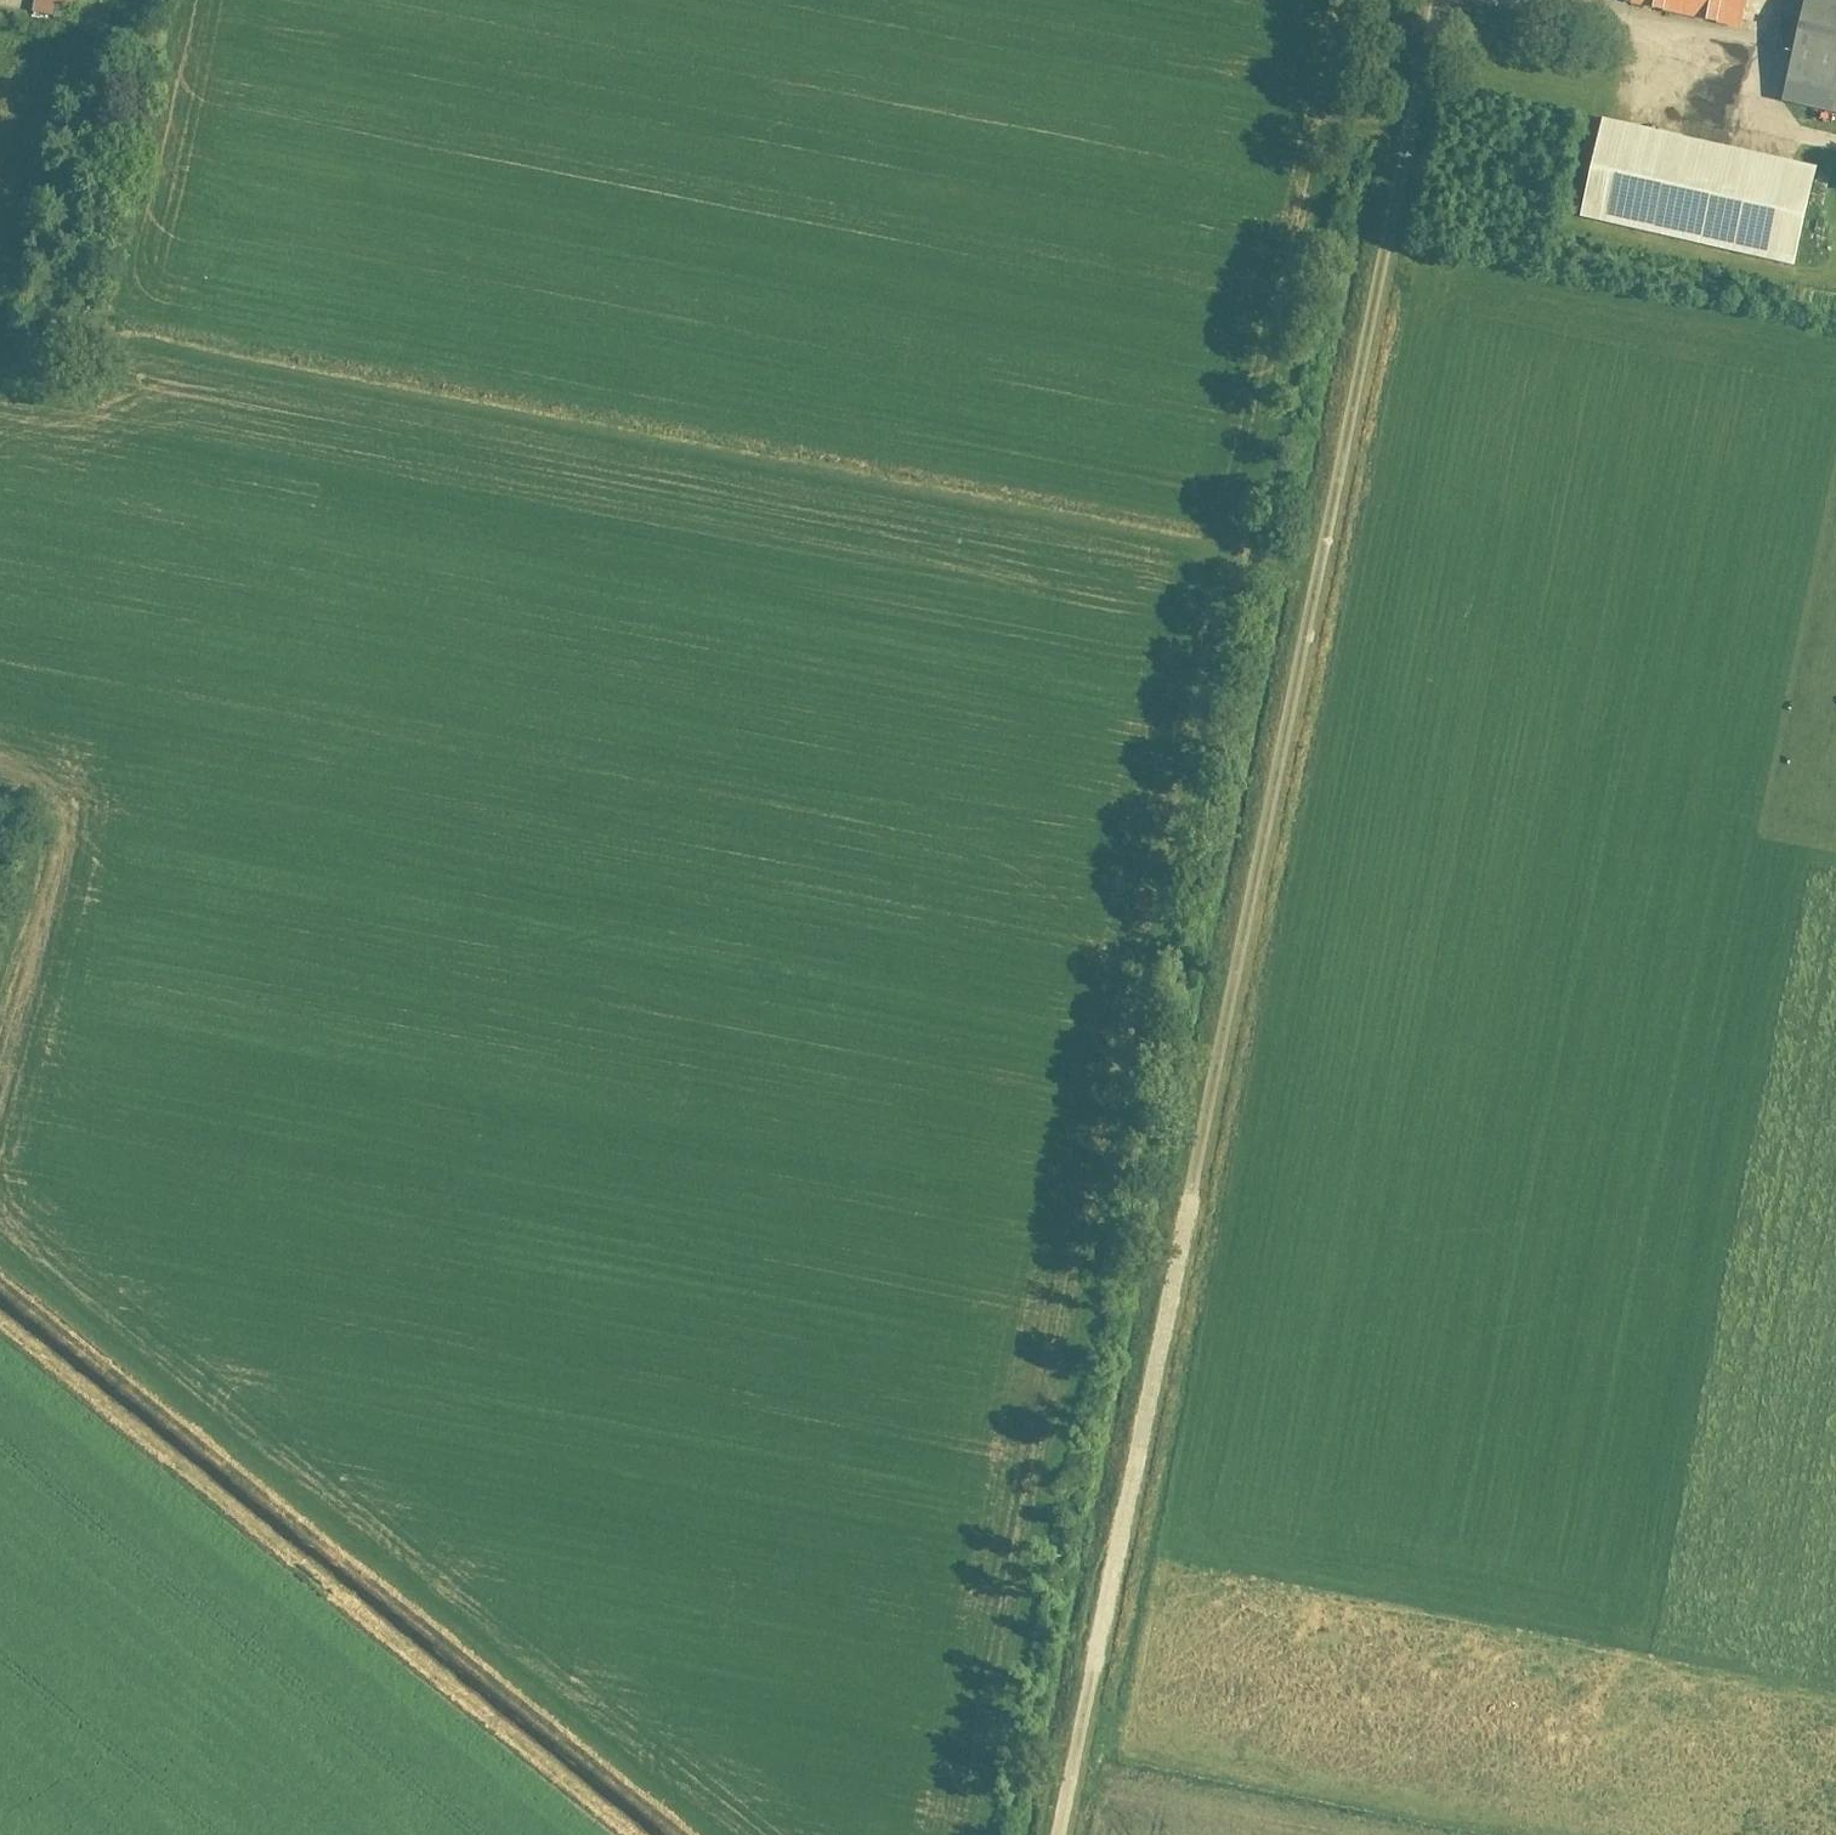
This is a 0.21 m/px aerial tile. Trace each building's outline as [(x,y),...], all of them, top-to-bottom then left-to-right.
[(1740,17),(1743,0),(1647,0),(1740,17)] [(1790,83),(1835,92),(1835,0),(1808,0),(1790,83)] [(1607,129),(1585,222),(1798,272),(1820,179),(1607,129)]
